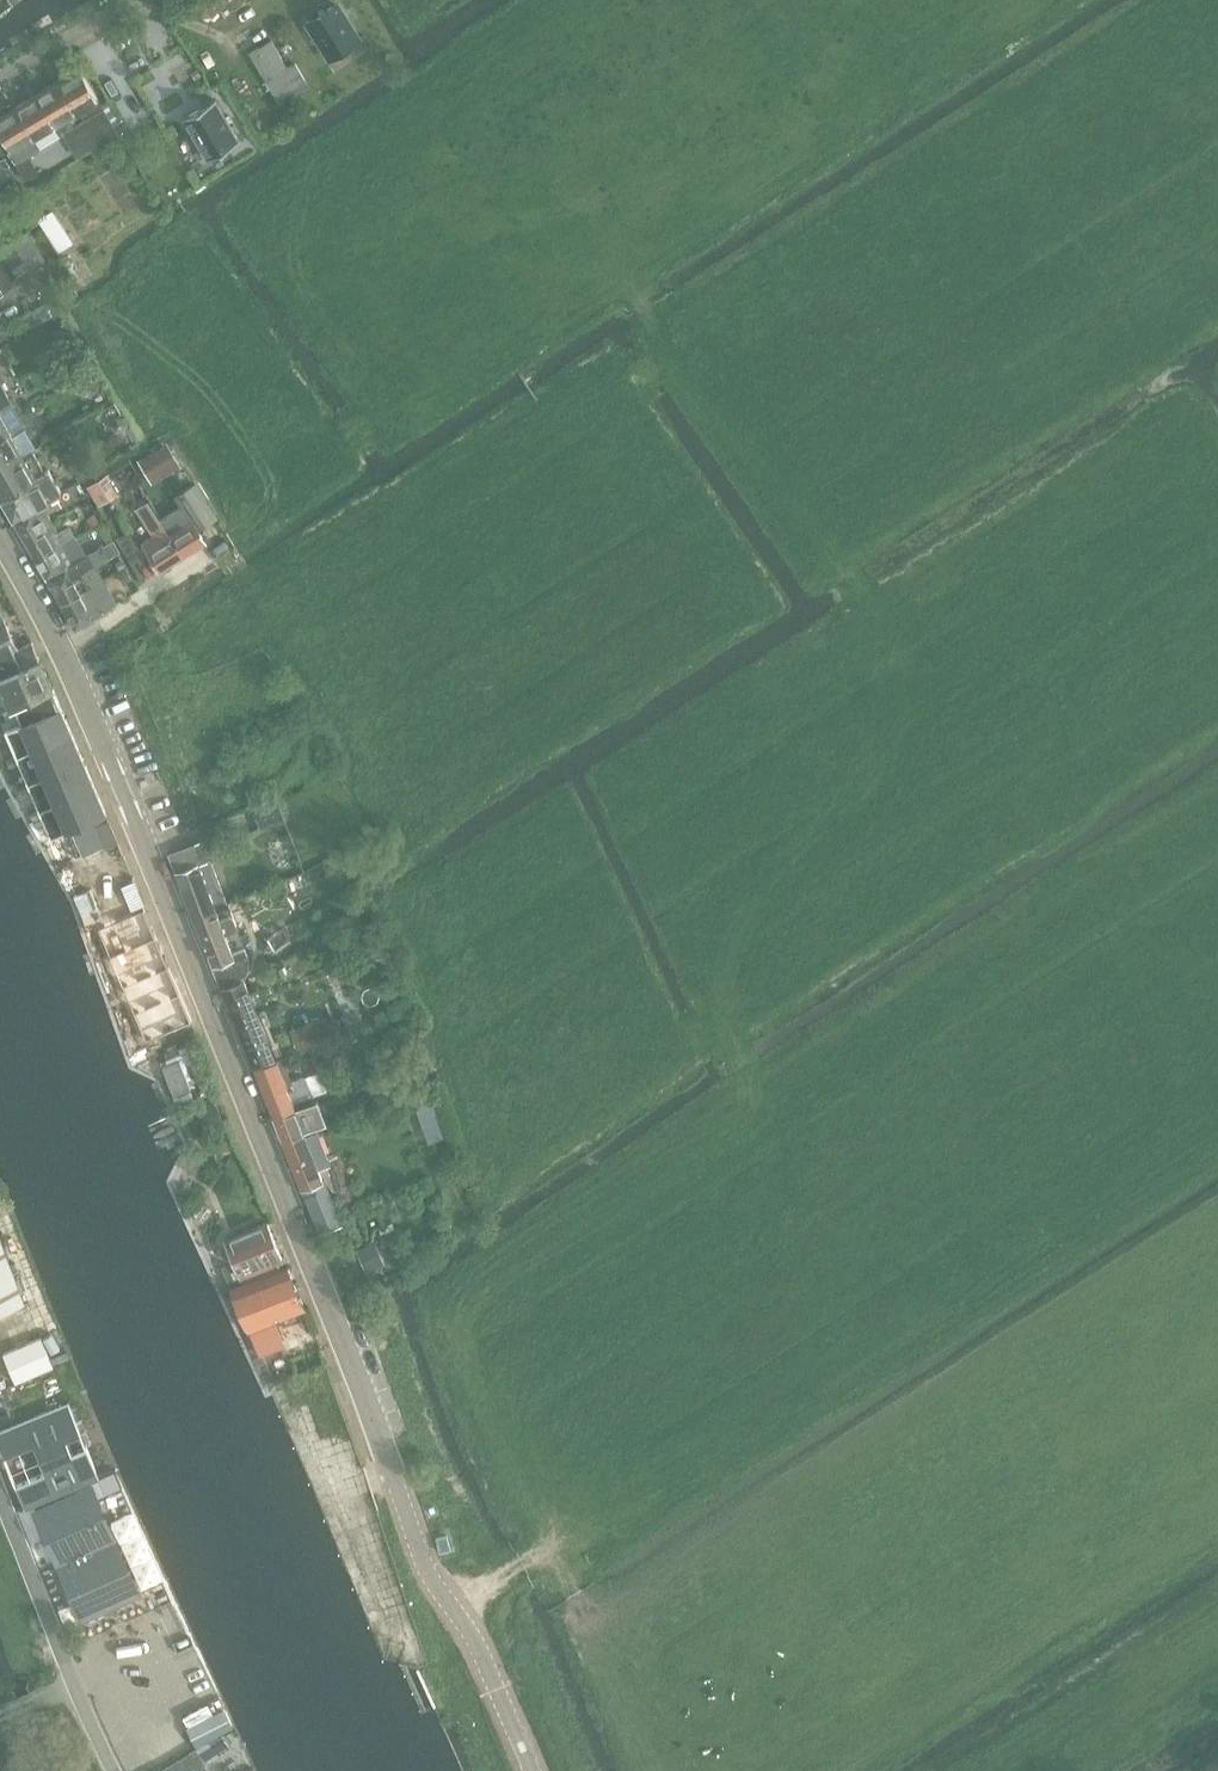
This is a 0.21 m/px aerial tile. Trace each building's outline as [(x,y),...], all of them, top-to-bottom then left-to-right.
[(336,4),(308,22),(331,58),(359,40),(336,4)] [(310,86),(298,65),(290,70),(274,44),(261,51),(259,47),(250,52),(280,103),(310,86)] [(80,68),(59,81),(77,111),(98,99),(80,68)] [(59,81),(39,93),(57,123),(77,111),(59,81)] [(57,123),(39,93),(19,105),(36,135),(33,137),(36,142),(39,147),(63,134),(57,123)] [(240,141),(215,99),(183,118),(207,159),(240,141)] [(19,105),(15,107),(12,103),(1,110),(4,114),(0,116),(0,130),(12,150),(33,137),(36,135),(19,105)] [(104,108),(63,133),(75,154),(116,129),(104,108)] [(38,176),(26,155),(39,147),(36,142),(17,153),(20,159),(15,162),(25,179),(35,177),(38,176)] [(14,171),(10,164),(10,165),(6,158),(0,161),(0,180),(14,171)] [(53,211),(39,220),(56,249),(71,239),(53,211)] [(44,258),(26,231),(0,248),(0,252),(16,276),(44,258)] [(0,252),(0,294),(19,281),(16,276),(0,252)] [(67,327),(62,319),(56,323),(60,331),(67,327)] [(81,373),(75,361),(63,368),(70,379),(81,373)] [(10,400),(0,381),(0,406),(10,400)] [(23,422),(10,400),(0,406),(0,470),(33,451),(37,449),(23,422)] [(168,442),(143,457),(153,476),(178,461),(168,442)] [(0,470),(0,497),(1,499),(1,498),(14,520),(56,496),(62,492),(49,469),(45,472),(39,463),(33,451),(0,470)] [(87,487),(98,507),(118,494),(110,480),(114,478),(111,474),(87,487)] [(193,512),(176,523),(166,529),(183,556),(206,542),(195,525),(215,513),(196,485),(182,494),(193,512)] [(56,496),(14,520),(24,538),(52,522),(47,514),(61,505),(56,496)] [(183,556),(166,529),(149,502),(137,510),(147,526),(149,525),(156,535),(143,543),(161,571),(183,556)] [(95,514),(87,519),(92,526),(99,521),(95,514)] [(52,522),(24,538),(37,560),(76,537),(70,527),(59,533),(52,522)] [(76,537),(37,560),(48,578),(87,556),(76,537)] [(132,565),(142,560),(130,538),(120,544),(132,565)] [(112,541),(103,547),(109,558),(119,552),(112,541)] [(87,556),(48,578),(58,597),(99,574),(89,555),(87,556)] [(126,568),(118,572),(124,583),(132,578),(126,568)] [(99,574),(58,597),(75,629),(117,604),(99,574)] [(40,659),(32,641),(17,648),(3,617),(0,616),(0,678),(40,659)] [(0,678),(0,696),(6,708),(53,688),(41,659),(40,659),(0,678)] [(1,722),(8,719),(11,727),(61,706),(53,688),(6,708),(0,711),(0,723),(1,722)] [(11,727),(5,729),(17,756),(72,733),(61,706),(11,727)] [(72,733),(17,756),(28,783),(84,760),(72,733)] [(84,760),(28,783),(40,810),(95,787),(84,760)] [(95,787),(40,810),(51,837),(71,829),(83,855),(104,847),(92,820),(106,814),(95,787)] [(278,801),(253,811),(260,828),(285,817),(278,801)] [(193,844),(169,851),(175,871),(194,920),(217,910),(230,905),(213,859),(208,861),(201,841),(193,844)] [(143,905),(95,924),(142,1041),(190,1022),(143,905)] [(217,910),(194,920),(204,944),(226,935),(239,930),(230,905),(217,910)] [(284,928),(267,938),(275,951),(292,940),(284,928)] [(226,935),(204,944),(212,965),(220,984),(242,975),(247,973),(249,965),(249,956),(245,947),(239,930),(226,935)] [(275,1056),(257,1012),(264,1009),(256,990),(252,991),(250,993),(244,980),(222,989),(253,1065),(253,1064),(253,1065),(275,1056)] [(324,1018),(293,1030),(300,1048),(332,1036),(324,1018)] [(303,1049),(305,1065),(322,1063),(320,1047),(303,1049)] [(275,1056),(253,1065),(264,1092),(273,1115),(294,1107),(287,1088),(292,1086),(290,1080),(293,1079),(286,1058),(277,1061),(275,1056)] [(180,1059),(164,1065),(175,1095),(191,1088),(180,1059)] [(432,1095),(414,1102),(422,1125),(441,1118),(432,1095)] [(294,1107),(273,1115),(283,1140),(304,1132),(307,1131),(312,1129),(303,1107),(296,1110),(294,1107)] [(317,1130),(305,1135),(304,1132),(283,1140),(291,1162),(313,1154),(313,1156),(326,1151),(317,1130)] [(324,1182),(313,1156),(313,1154),(291,1162),(303,1191),(304,1190),(308,1198),(306,1199),(320,1234),(341,1226),(324,1182)] [(224,1269),(233,1287),(250,1280),(247,1273),(266,1265),(269,1272),(286,1266),(268,1224),(227,1241),(237,1263),(224,1269)] [(380,1234),(383,1245),(394,1241),(391,1231),(380,1234)] [(0,1239),(0,1312),(24,1303),(0,1239)] [(374,1243),(358,1251),(368,1271),(383,1264),(374,1243)] [(275,1319),(305,1307),(287,1266),(286,1266),(269,1272),(250,1280),(233,1287),(232,1288),(260,1354),(285,1343),(275,1319)] [(40,1337),(3,1354),(16,1382),(53,1366),(40,1337)] [(26,1507),(99,1477),(69,1404),(0,1432),(0,1444),(26,1507)] [(117,1475),(90,1487),(96,1499),(122,1488),(117,1475)] [(68,1596),(79,1621),(107,1609),(111,1620),(126,1613),(121,1603),(149,1590),(138,1565),(114,1511),(87,1524),(73,1491),(29,1509),(54,1565),(68,1596)] [(447,1536),(436,1539),(440,1553),(451,1549),(447,1536)] [(209,1704),(183,1716),(188,1727),(214,1714),(209,1704)] [(188,1727),(187,1727),(197,1746),(232,1727),(223,1709),(214,1714),(188,1727)] [(188,1753),(195,1764),(209,1756),(202,1744),(188,1753)]
